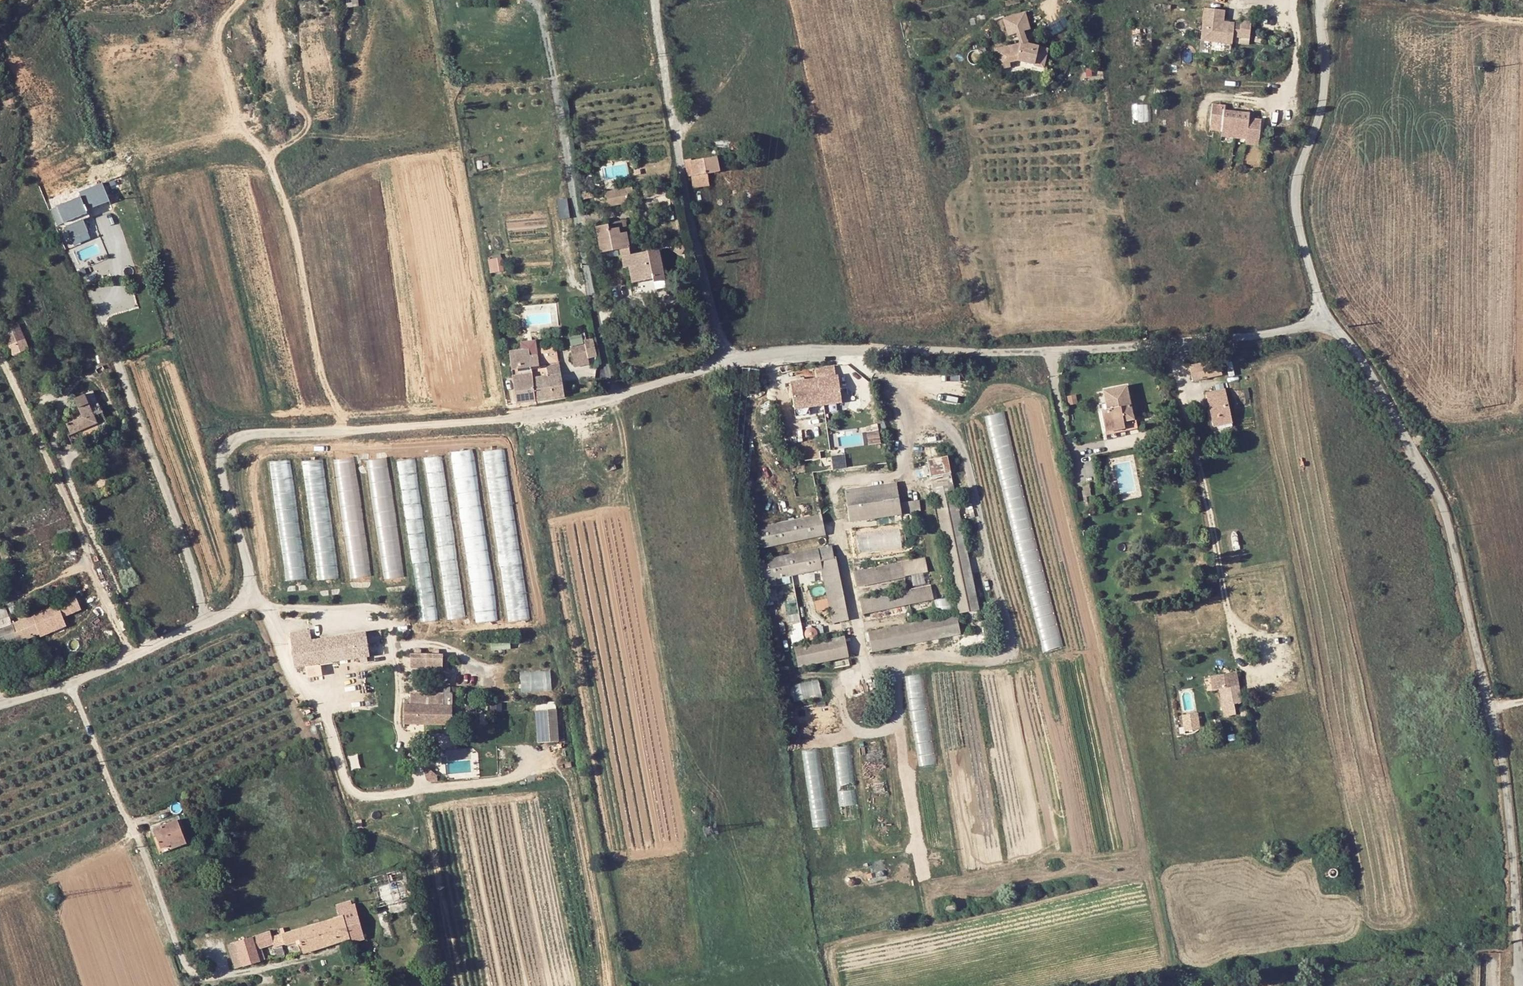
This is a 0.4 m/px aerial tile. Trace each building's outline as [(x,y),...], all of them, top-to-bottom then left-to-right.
[(1232,16),(1211,16),(1210,46),(1244,47),(1245,39),(1251,39),(1251,42),(1262,43),(1262,26),(1251,26),(1251,28),(1246,28),(1232,28),(1232,16)] [(1008,42),(1007,25),(985,26),(986,44),(1008,42)] [(1014,82),(1022,65),(1002,55),(1001,57),(996,55),(979,55),(979,59),(970,59),(970,64),(975,69),(981,70),(989,70),(1005,77),(1005,78),(1014,82)] [(970,74),(981,75),(981,70),(975,69),(970,64),(970,69),(970,74)] [(1135,121),(1149,120),(1148,103),(1133,104),(1135,121)] [(1225,106),(1212,104),(1210,130),(1221,132),(1221,136),(1246,139),(1245,144),(1260,146),(1263,119),(1250,117),(1250,112),(1225,110),(1225,106)] [(740,170),(738,153),(694,160),(697,177),(700,176),(702,188),(718,186),(717,174),(740,170)] [(122,204),(116,187),(99,189),(92,189),(93,193),(99,211),(122,204)] [(603,191),(605,205),(626,201),(624,188),(603,191)] [(93,193),(63,204),(70,225),(78,221),(81,225),(88,223),(87,218),(100,214),(99,211),(93,193)] [(567,198),(557,199),(559,218),(569,217),(567,198)] [(678,227),(676,219),(658,222),(660,231),(678,227)] [(664,285),(676,283),(671,250),(643,255),(637,221),(609,226),(613,252),(632,249),(635,267),(639,267),(641,280),(662,277),(663,281),(664,285)] [(490,272),(504,271),(502,256),(488,257),(490,272)] [(25,352),(39,348),(35,336),(21,341),(25,352)] [(597,356),(595,342),(570,345),(571,354),(584,353),(584,357),(597,356)] [(584,353),(571,354),(572,366),(585,365),(584,357),(584,353)] [(515,356),(516,371),(543,366),(543,361),(532,362),(531,354),(515,356)] [(1222,374),(1218,359),(1190,365),(1193,381),(1222,374)] [(544,376),(543,366),(516,371),(523,407),(545,403),(541,381),(539,378),(544,376)] [(817,368),(819,377),(791,382),(796,416),(811,413),(809,406),(841,401),(837,373),(834,373),(832,366),(817,368)] [(90,371),(103,401),(75,414),(78,421),(106,409),(115,405),(99,368),(90,371)] [(103,401),(90,371),(78,377),(86,395),(69,402),(75,414),(103,401)] [(559,378),(561,400),(573,398),(570,377),(559,378)] [(559,378),(550,380),(541,381),(545,403),(561,400),(559,378)] [(1111,389),(1121,429),(1125,428),(1123,418),(1133,416),(1127,386),(1111,389)] [(1121,429),(1111,389),(1104,390),(1108,409),(1102,410),(1106,432),(1121,429)] [(1213,426),(1231,422),(1225,389),(1206,393),(1209,408),(1213,426)] [(1133,416),(1123,418),(1125,428),(1135,426),(1133,416)] [(867,431),(868,444),(879,443),(878,430),(867,431)] [(929,446),(928,446),(927,447),(926,449),(926,450),(926,451),(926,453),(927,454),(928,455),(929,456),(931,456),(932,456),(933,455),(935,454),(935,453),(936,451),(936,450),(935,448),(934,447),(933,446),(932,446),(930,446),(929,446)] [(441,455),(422,458),(447,620),(466,617),(441,455)] [(470,455),(451,458),(476,620),(495,617),(470,455)] [(505,455),(486,458),(511,620),(530,617),(505,455)] [(950,472),(947,455),(927,459),(931,476),(950,472)] [(354,456),(333,459),(350,578),(372,575),(354,456)] [(415,457),(396,459),(421,621),(440,618),(415,457)] [(387,458),(365,461),(383,580),(404,577),(387,458)] [(290,459),(269,462),(286,581),(308,578),(290,459)] [(321,459),(300,462),(317,581),(339,578),(321,459)] [(850,520),(914,511),(912,500),(900,502),(897,483),(846,491),(850,520)] [(979,609),(953,483),(934,487),(959,613),(979,609)] [(918,499),(912,500),(914,511),(920,510),(918,499)] [(826,534),(821,513),(752,528),(756,548),(826,534)] [(904,523),(904,521),(853,529),(855,540),(850,541),(851,547),(878,543),(878,544),(907,540),(906,531),(917,529),(916,521),(904,523)] [(834,558),(831,545),(759,560),(763,580),(822,568),(833,622),(848,619),(835,557),(834,558)] [(928,571),(925,557),(854,571),(857,585),(928,571)] [(12,639),(23,635),(31,632),(31,626),(57,615),(52,605),(68,598),(63,585),(0,611),(0,644),(12,639)] [(933,598),(931,585),(860,599),(863,612),(933,598)] [(937,599),(939,611),(951,608),(948,596),(937,599)] [(961,633),(957,613),(868,631),(873,651),(961,633)] [(310,630),(290,633),(296,667),(369,656),(365,632),(312,640),(310,630)] [(849,656),(845,636),(794,645),(799,666),(849,656)] [(438,666),(439,656),(417,657),(417,666),(438,666)] [(319,665),(305,666),(306,676),(319,675),(319,665)] [(551,690),(550,670),(519,672),(521,692),(551,690)] [(922,674),(904,677),(920,767),(937,764),(922,674)] [(819,680),(790,685),(793,701),(822,696),(819,680)] [(436,683),(435,692),(410,692),(410,704),(404,704),(403,723),(426,723),(426,730),(440,730),(440,723),(452,724),(453,688),(439,687),(439,683),(436,683)] [(1233,700),(1238,700),(1241,697),(1239,686),(1222,689),(1225,705),(1233,704),(1233,700)] [(534,709),(536,742),(559,741),(557,708),(534,709)] [(1183,731),(1200,730),(1199,712),(1182,713),(1183,731)] [(853,745),(834,747),(842,821),(861,819),(853,745)] [(821,748),(801,751),(813,828),(832,825),(821,748)] [(153,828),(161,847),(185,838),(178,819),(153,828)] [(187,842),(185,838),(161,847),(158,848),(160,852),(187,842)] [(343,914),(357,910),(355,904),(341,908),(343,914)] [(322,946),(350,938),(343,915),(315,924),(322,946)] [(285,933),(283,928),(280,929),(281,934),(272,937),(271,931),(235,942),(238,953),(232,955),(236,968),(265,959),(262,948),(274,944),(275,946),(281,944),(299,939),(303,950),(303,951),(322,946),(315,924),(285,933)] [(228,944),(232,955),(238,953),(235,942),(228,944)] [(285,956),(281,944),(275,946),(277,955),(278,958),(285,956)]
